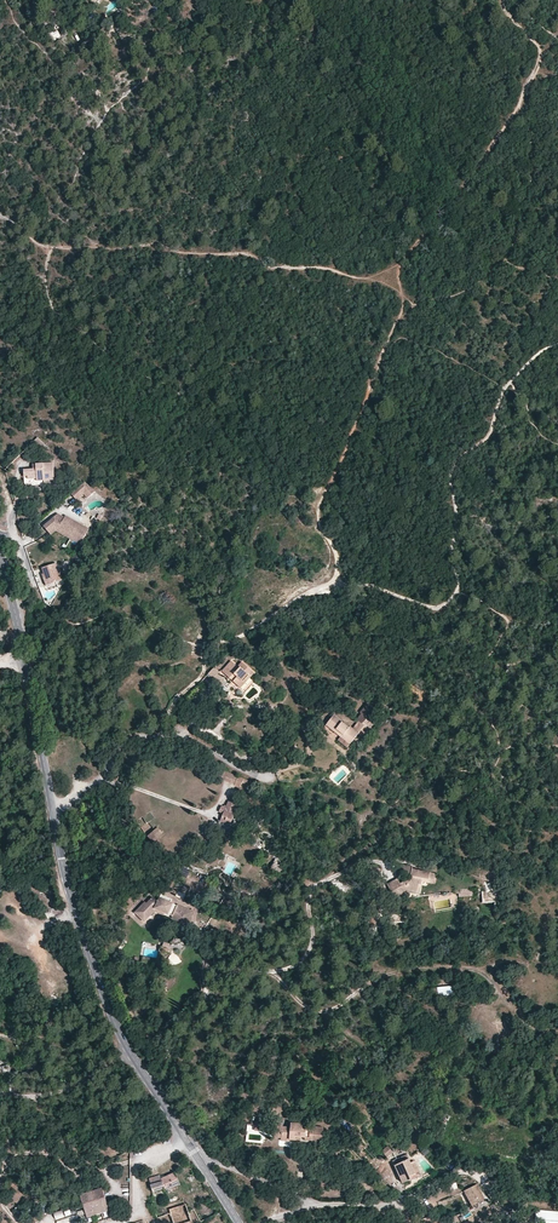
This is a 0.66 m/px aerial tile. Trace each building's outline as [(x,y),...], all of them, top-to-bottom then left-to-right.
[(46,446),(40,440),(36,444),(42,449),(46,446)] [(53,463),(36,465),(36,470),(32,470),(24,471),(24,477),(28,476),(29,481),(37,480),(37,482),(55,481),(53,463)] [(87,499),(96,491),(86,482),(78,490),(83,496),(87,499)] [(78,490),(71,495),(76,501),(83,496),(78,490)] [(44,525),(49,530),(56,524),(72,533),(71,535),(82,541),(89,528),(66,515),(64,517),(59,513),(44,525)] [(56,524),(49,530),(51,534),(57,530),(80,544),(82,541),(71,535),(72,533),(56,524)] [(56,563),(42,568),(44,574),(46,578),(44,579),(46,586),(58,582),(62,581),(56,563)] [(58,582),(46,586),(48,591),(59,587),(58,582)] [(244,677),(246,680),(251,676),(239,664),(233,669),(229,664),(220,672),(229,683),(232,680),(236,685),(244,677)] [(217,673),(213,668),(205,675),(209,680),(210,678),(211,679),(217,673)] [(236,689),(246,680),(244,677),(236,685),(232,680),(229,683),(236,689)] [(283,691),(293,685),(289,678),(278,683),(283,691)] [(357,729),(355,727),(351,730),(338,719),(334,722),(338,725),(335,728),(339,732),(336,735),(339,738),(348,746),(356,737),(361,742),(368,734),(367,734),(365,732),(370,727),(367,725),(380,711),(373,705),(367,711),(368,712),(366,714),(362,720),(364,721),(357,729)] [(338,725),(334,722),(329,729),(336,735),(339,732),(335,728),(338,725)] [(346,748),(348,746),(339,738),(337,740),(346,748)] [(214,764),(210,759),(206,769),(224,779),(228,772),(214,764)] [(224,779),(230,783),(234,776),(228,772),(224,779)] [(235,786),(236,783),(239,778),(234,776),(230,783),(235,786)] [(236,809),(240,811),(243,805),(233,800),(232,804),(229,802),(227,806),(225,805),(224,808),(220,806),(217,812),(221,814),(218,820),(226,824),(227,822),(232,824),(234,818),(232,817),(236,809)] [(236,819),(240,811),(236,809),(232,817),(234,818),(236,819)] [(154,834),(158,826),(153,824),(148,837),(155,840),(157,836),(154,834)] [(400,874),(411,876),(414,877),(413,881),(410,880),(402,886),(398,880),(387,887),(396,901),(404,896),(403,895),(410,891),(418,892),(419,885),(422,886),(423,880),(429,881),(430,873),(412,869),(412,866),(401,864),(400,874)] [(438,874),(430,873),(429,881),(423,880),(423,883),(436,885),(438,874)] [(419,885),(418,892),(413,891),(413,894),(420,895),(422,886),(419,885)] [(180,919),(187,922),(192,908),(176,902),(176,903),(169,900),(168,900),(167,897),(167,895),(159,892),(157,898),(151,896),(147,902),(145,901),(135,912),(144,920),(155,907),(165,911),(170,909),(171,909),(175,910),(173,914),(173,916),(180,919)] [(144,920),(145,921),(155,910),(164,914),(165,911),(155,907),(144,920)] [(438,995),(455,995),(455,985),(437,986),(438,995)] [(153,1065),(157,1058),(153,1055),(148,1063),(153,1065)] [(9,1065),(5,1065),(5,1060),(0,1060),(0,1074),(9,1074),(9,1065)] [(284,1126),(276,1125),(276,1131),(285,1132),(284,1137),(284,1140),(292,1141),(292,1138),(296,1138),(296,1141),(303,1142),(304,1137),(307,1137),(307,1139),(323,1141),(324,1128),(308,1126),(308,1128),(304,1127),(304,1124),(292,1122),(291,1128),(284,1127),(284,1126)] [(265,1124),(256,1123),(255,1127),(255,1131),(264,1132),(265,1124)] [(394,1152),(389,1147),(383,1152),(388,1157),(394,1152)] [(415,1174),(411,1164),(407,1155),(393,1161),(403,1184),(411,1180),(410,1177),(415,1174)] [(414,1163),(411,1164),(415,1174),(410,1177),(411,1180),(420,1176),(414,1163)] [(161,1178),(150,1181),(153,1191),(164,1189),(165,1192),(181,1184),(175,1171),(161,1178)] [(79,1195),(86,1218),(111,1211),(111,1213),(114,1212),(112,1206),(109,1207),(103,1187),(79,1195)] [(478,1192),(475,1187),(465,1191),(472,1206),(484,1201),(480,1191),(478,1192)] [(172,1217),(189,1211),(186,1203),(169,1208),(170,1213),(172,1217)] [(54,1211),(56,1218),(64,1215),(62,1208),(54,1211)] [(170,1213),(169,1208),(161,1212),(162,1216),(170,1213)] [(174,1222),(184,1222),(191,1221),(189,1211),(172,1217),(174,1222)] [(549,1222),(550,1211),(540,1211),(539,1222),(549,1222)] [(557,1217),(557,1212),(550,1211),(549,1222),(557,1222),(557,1217)] [(56,1219),(58,1222),(78,1222),(80,1222),(77,1213),(56,1219)]
